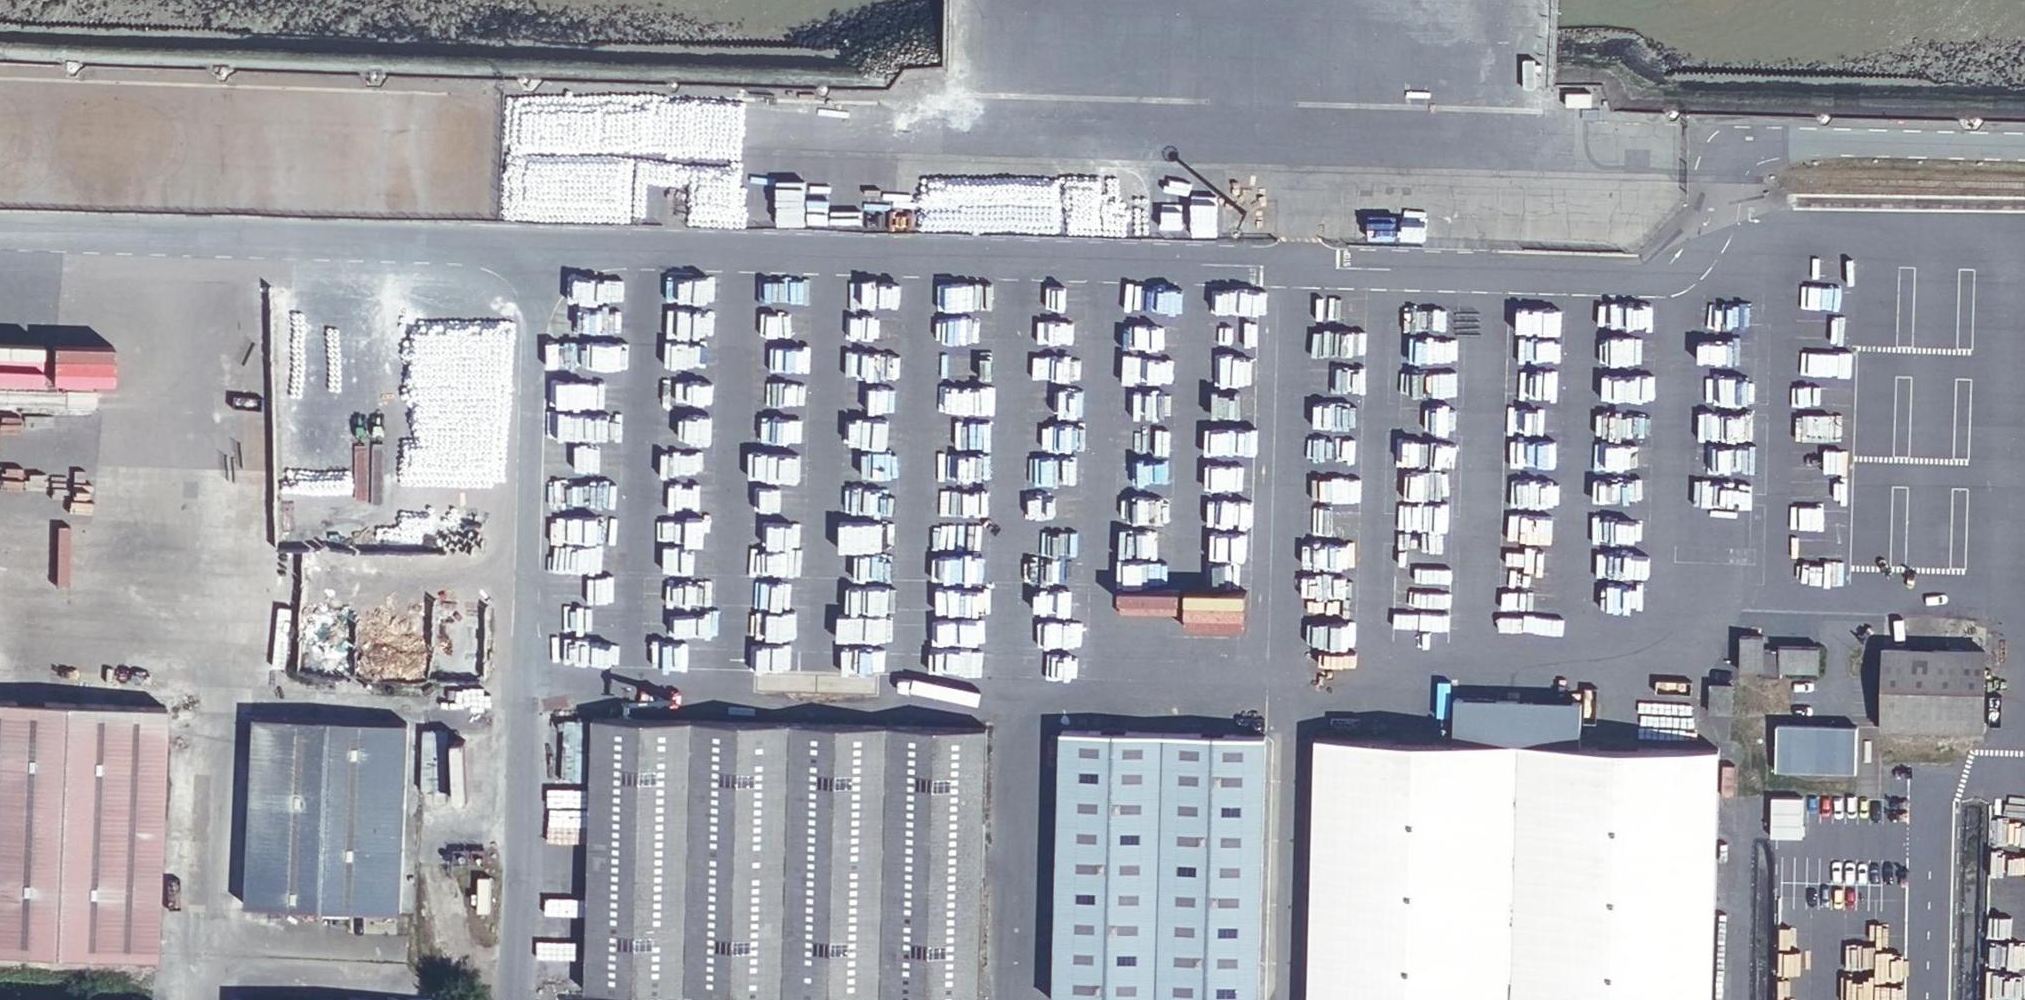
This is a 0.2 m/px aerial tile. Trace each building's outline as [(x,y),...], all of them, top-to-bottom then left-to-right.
[(1585,90),(1563,90),(1560,103),(1585,103),(1585,90)] [(1760,634),(1738,634),(1737,668),(1756,669),(1756,679),(1780,679),(1780,670),(1817,670),(1817,642),(1777,642),(1777,649),(1760,648),(1760,634)] [(1985,647),(1881,645),(1879,727),(1983,729),(1985,647)] [(1728,685),(1703,685),(1703,713),(1728,714),(1728,685)] [(0,702),(0,955),(149,960),(160,709),(0,702)] [(250,719),(241,909),(395,916),(404,724),(250,719)] [(981,725),(591,719),(587,989),(976,995),(981,725)] [(1822,733),(1822,724),(1771,725),(1771,772),(1853,771),(1853,726),(1835,726),(1835,733),(1822,733)] [(1835,726),(1822,724),(1822,733),(1835,733),(1835,726)] [(1057,728),(1051,999),(1255,999),(1262,733),(1057,728)] [(1310,735),(1302,999),(1705,999),(1713,749),(1310,735)] [(1804,798),(1772,797),(1772,837),(1803,837),(1804,798)]
